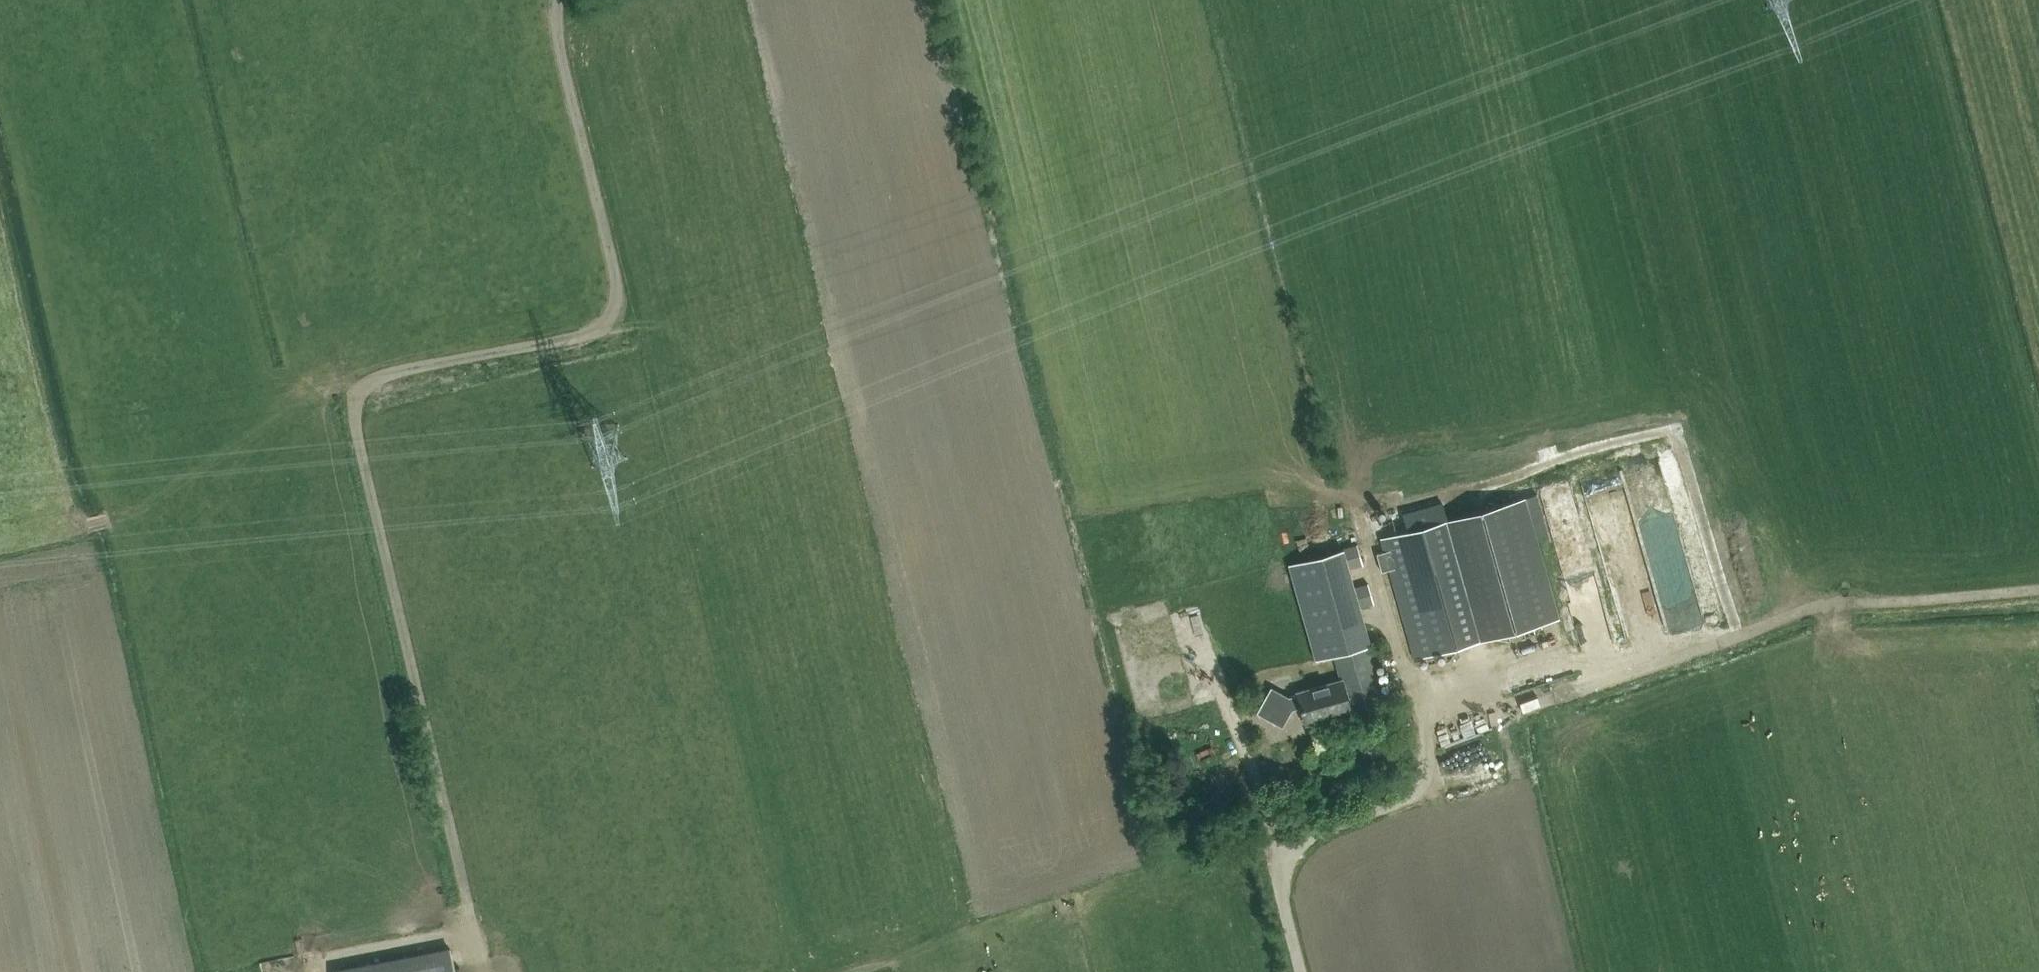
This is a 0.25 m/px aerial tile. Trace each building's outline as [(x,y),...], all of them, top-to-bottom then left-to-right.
[(1547,533),(1536,493),(1446,519),(1480,640),(1560,618),(1537,536),(1547,533)] [(1480,641),(1445,519),(1381,538),(1415,658),(1480,641)] [(1367,651),(1338,550),(1284,565),(1313,667),(1367,651)] [(1288,697),(1271,687),(1256,713),(1282,727),(1292,710),(1300,707),(1305,724),(1329,717),(1330,720),(1351,714),(1342,679),(1296,692),(1297,695),(1288,697)] [(1391,757),(1377,762),(1381,773),(1395,768),(1391,757)]
